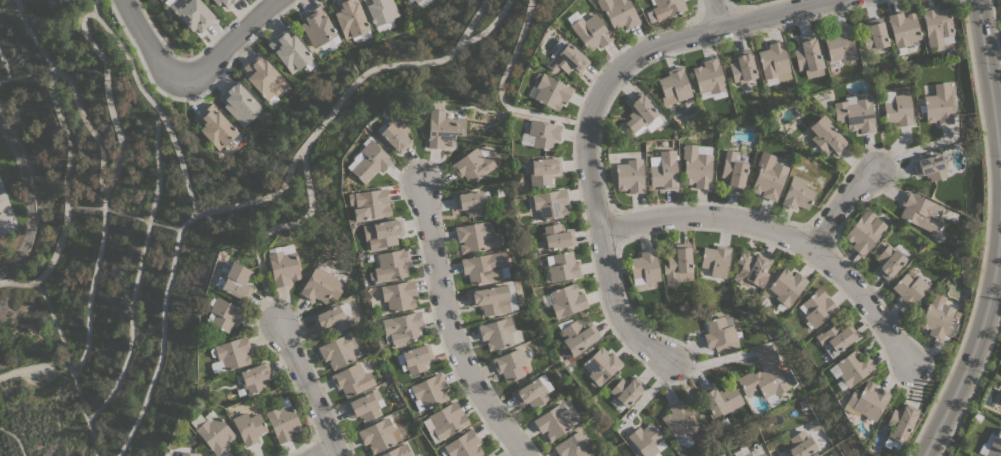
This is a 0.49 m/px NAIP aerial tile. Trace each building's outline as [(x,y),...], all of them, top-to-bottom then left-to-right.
[(162,2),(164,0),(199,0),(207,9),(207,8),(214,16),(205,24),(207,26),(199,33),(195,28),(191,32),(168,7),(168,8),(162,2)] [(216,6),(211,0),(235,0),(231,4),(230,3),(226,8),(221,2),(216,6)] [(334,2),(339,0),(356,0),(357,2),(356,2),(370,35),(362,39),(361,38),(360,37),(359,36),(358,36),(352,39),(351,37),(344,40),(333,13),(339,11),(338,9),(336,4),(335,5),(334,2)] [(374,26),(363,0),(392,0),(398,15),(391,18),(395,26),(394,28),(389,30),(388,29),(387,27),(386,29),(378,32),(377,32),(376,26),(374,26)] [(600,11),(595,0),(628,0),(639,22),(625,29),(623,24),(620,25),(621,27),(613,31),(602,10),(600,11)] [(655,7),(652,0),(682,0),(683,2),(681,3),(683,8),(685,7),(685,9),(656,21),(651,9),(655,7)] [(299,24),(304,21),(300,14),(307,11),(306,10),(319,3),(321,6),(320,6),(336,35),(327,40),(327,41),(319,45),(318,44),(312,47),(299,24)] [(920,8),(935,5),(936,10),(948,7),(953,35),(952,35),(953,42),(927,47),(920,8)] [(886,15),(901,11),(903,17),(905,17),(905,15),(906,15),(906,14),(912,12),(913,13),(914,13),(920,39),(909,41),(910,45),(895,49),(886,15)] [(571,26),(580,19),(581,22),(594,13),(612,39),(600,47),(597,44),(594,46),(593,45),(588,48),(589,50),(587,51),(575,34),(576,34),(571,26)] [(881,17),(887,45),(886,46),(888,54),(873,57),(872,53),(865,55),(859,30),(867,28),(866,21),(881,17)] [(848,25),(856,58),(841,62),(840,58),(829,61),(822,35),(831,33),(831,35),(834,34),(832,29),(848,25)] [(288,27),(312,58),(297,70),(296,69),(291,74),(273,52),(278,48),(277,47),(272,51),(266,44),(288,27)] [(805,78),(803,69),(797,70),(792,51),(797,49),(797,47),(800,46),(798,38),(813,34),(819,59),(820,59),(822,67),(821,67),(823,74),(805,78)] [(578,73),(573,68),(571,70),(569,68),(566,71),(568,73),(567,74),(558,67),(554,73),(544,65),(551,58),(548,55),(556,47),(553,45),(559,38),(564,42),(565,41),(589,61),(578,73)] [(790,71),(789,72),(790,78),(777,81),(777,83),(766,86),(765,79),(764,80),(756,52),(759,51),(759,53),(765,51),(764,49),(768,48),(767,44),(782,40),(790,71)] [(749,49),(756,77),(747,79),(747,81),(739,83),(738,81),(732,82),(727,63),(729,62),(729,65),(734,64),(733,61),(736,61),(734,52),(749,49)] [(249,60),(251,61),(259,53),(288,84),(276,96),(280,101),(273,107),(243,75),(246,72),(242,67),(249,60)] [(725,90),(710,94),(710,90),(698,93),(691,68),(700,65),(700,67),(703,66),(701,61),(716,57),(725,90)] [(656,79),(668,75),(666,71),(681,66),(691,96),(663,106),(660,97),(663,97),(656,79)] [(537,88),(534,87),(542,72),(546,74),(545,75),(566,85),(572,88),(565,103),(560,100),(559,102),(560,102),(559,104),(560,105),(557,111),(556,110),(556,111),(532,99),(537,88)] [(222,106),(227,102),(222,97),(226,92),(225,91),(232,85),(237,81),(260,105),(256,109),(259,112),(242,127),(222,106)] [(923,96),(935,95),(933,84),(949,82),(949,84),(954,84),(955,90),(950,91),(953,124),(937,125),(937,120),(934,120),(934,122),(925,123),(923,96)] [(639,91),(657,114),(656,114),(662,121),(649,132),(645,127),(634,136),(623,123),(629,118),(627,115),(631,111),(629,110),(632,107),(627,101),(639,91)] [(912,124),(897,126),(896,122),(892,122),(892,120),(886,121),(886,123),(885,123),(882,103),(883,102),(882,92),(884,91),(887,91),(891,91),(893,91),(893,95),(908,93),(912,124)] [(832,102),(844,101),(844,97),(854,96),(855,99),(870,97),(874,131),(859,133),(858,128),(856,128),(856,130),(847,131),(846,121),(838,122),(838,120),(834,120),(832,102)] [(200,114),(211,102),(213,105),(212,105),(238,132),(224,146),(223,145),(218,150),(198,130),(203,125),(199,120),(198,121),(195,118),(200,114)] [(428,109),(443,110),(443,118),(464,119),(463,136),(454,135),(454,145),(453,145),(453,146),(446,146),(446,145),(445,145),(445,143),(442,143),(442,148),(426,148),(428,109)] [(822,114),(832,124),(830,126),(848,145),(836,155),(831,149),(829,151),(827,150),(824,153),(826,154),(825,155),(809,138),(813,134),(807,127),(822,114)] [(398,153),(395,150),(395,151),(377,133),(384,127),(382,125),(389,119),(390,120),(395,116),(407,129),(404,132),(406,134),(403,137),(404,138),(405,137),(410,142),(398,153)] [(529,119),(560,125),(557,140),(553,140),(553,143),(550,143),(549,148),(552,149),(551,151),(531,147),(533,136),(526,134),(529,119)] [(392,161),(381,172),(378,169),(375,172),(374,170),(370,174),(371,176),(369,178),(367,177),(364,180),(365,182),(362,185),(348,170),(355,163),(350,159),(359,150),(355,146),(363,137),(367,140),(369,139),(392,161)] [(709,189),(693,188),(694,182),(691,182),(691,183),(690,183),(690,184),(683,184),(683,183),(682,183),(684,159),(681,159),(682,144),(697,145),(696,154),(711,155),(709,189)] [(482,147),(496,166),(469,185),(462,175),(459,178),(450,165),(476,147),(478,150),(482,147)] [(725,149),(735,151),(734,159),(747,162),(741,193),(726,189),(727,181),(724,181),(724,178),(719,177),(725,149)] [(677,189),(661,190),(661,186),(649,187),(648,166),(649,166),(648,157),(659,156),(658,151),(674,150),(677,189)] [(775,201),(760,196),(762,191),(760,190),(758,194),(749,191),(759,166),(755,165),(761,151),(776,156),(774,162),(788,167),(775,201)] [(940,153),(943,161),(944,161),(947,170),(944,171),(946,176),(929,182),(927,177),(925,178),(924,174),(916,176),(912,162),(940,153)] [(530,159),(559,158),(560,173),(555,173),(555,174),(552,174),(552,178),(550,178),(551,183),(552,183),(553,187),(541,188),(541,189),(530,190),(529,171),(524,171),(524,161),(530,161),(530,159)] [(643,193),(640,193),(628,194),(627,188),(625,188),(625,190),(616,191),(614,164),(626,163),(626,159),(641,158),(643,193)] [(791,174),(807,180),(804,187),(814,191),(807,210),(805,209),(805,207),(800,205),(799,207),(796,205),(794,210),(780,204),(791,174)] [(347,204),(346,193),(386,188),(388,204),(383,204),(383,207),(385,206),(386,216),(359,220),(359,217),(353,218),(352,209),(354,209),(354,204),(347,204)] [(565,188),(567,204),(562,205),(562,207),(564,207),(564,208),(565,208),(566,215),(565,215),(565,216),(539,221),(537,209),(533,210),(532,203),(527,204),(526,199),(531,198),(530,194),(565,188)] [(480,190),(482,199),(484,199),(488,213),(457,219),(452,196),(480,190)] [(898,216),(903,206),(899,204),(906,190),(943,208),(937,220),(942,222),(936,235),(898,216)] [(862,256),(850,247),(853,242),(851,241),(850,243),(843,238),(844,237),(843,236),(866,207),(875,215),(868,223),(869,223),(875,216),(887,225),(862,256)] [(400,218),(403,234),(395,235),(397,244),(385,246),(385,249),(369,252),(367,241),(364,241),(361,225),(400,218)] [(487,221),(490,236),(486,237),(489,249),(463,254),(461,244),(462,244),(462,241),(457,242),(454,227),(487,221)] [(559,223),(560,228),(563,227),(564,231),(572,229),(574,245),(546,250),(544,241),(542,241),(540,232),(543,232),(542,226),(559,223)] [(692,280),(677,281),(678,284),(665,285),(664,273),(662,274),(662,263),(666,263),(665,252),(674,252),(673,244),(689,243),(692,280)] [(886,281),(875,271),(880,265),(878,263),(880,261),(877,258),(875,260),(873,258),(887,243),(891,247),(893,245),(900,251),(899,253),(906,259),(886,281)] [(266,254),(268,254),(266,249),(279,246),(279,247),(292,244),(300,277),(298,278),(299,279),(292,280),(292,279),(291,280),(290,278),(287,278),(289,284),(274,287),(266,254)] [(725,278),(700,274),(701,268),(699,267),(702,247),(714,249),(715,245),(730,247),(725,278)] [(406,248),(409,263),(405,264),(407,276),(375,282),(372,268),(378,267),(375,254),(406,248)] [(659,281),(643,283),(642,277),(631,279),(627,258),(630,258),(630,260),(636,259),(636,257),(639,256),(639,252),(654,249),(659,281)] [(574,262),(577,261),(580,276),(550,282),(546,266),(547,266),(545,256),(551,255),(551,254),(571,250),(574,262)] [(504,251),(506,263),(507,263),(508,266),(500,268),(502,279),(469,285),(468,283),(471,282),(470,277),(467,278),(467,274),(462,274),(460,259),(504,251)] [(740,283),(740,284),(733,280),(731,279),(736,269),(738,270),(740,265),(734,262),(740,252),(742,253),(743,252),(753,258),(756,253),(770,260),(764,272),(766,273),(767,275),(760,288),(748,282),(746,287),(740,283)] [(245,302),(219,289),(220,288),(213,284),(217,276),(222,278),(221,280),(223,281),(225,277),(224,276),(225,273),(220,270),(219,269),(223,261),(224,260),(230,263),(231,261),(249,270),(242,283),(252,288),(245,302)] [(315,266),(326,273),(327,272),(339,279),(338,281),(344,285),(335,300),(328,296),(324,304),(321,302),(323,300),(318,298),(317,299),(314,297),(312,301),(298,293),(315,266)] [(786,308),(773,298),(776,295),(766,287),(783,266),(790,272),(789,274),(791,275),(795,271),(807,281),(786,308)] [(907,309),(896,298),(899,295),(890,287),(909,268),(917,276),(917,275),(929,286),(907,309)] [(412,279),(416,295),(410,296),(411,299),(412,298),(413,300),(415,306),(414,307),(388,313),(385,301),(382,302),(379,286),(412,279)] [(555,318),(550,304),(553,302),(549,291),(574,282),(575,283),(578,290),(577,290),(577,291),(576,292),(577,294),(582,292),(587,307),(555,318)] [(505,284),(510,311),(483,316),(481,308),(479,309),(478,305),(470,306),(467,291),(505,284)] [(823,299),(826,296),(837,308),(812,329),(811,327),(808,329),(803,323),(806,321),(802,316),(803,315),(797,307),(811,293),(811,292),(817,286),(825,295),(822,298),(823,299)] [(941,340),(927,334),(929,329),(927,328),(926,330),(917,326),(928,301),(929,302),(933,291),(946,297),(943,304),(955,309),(941,340)] [(243,311),(236,324),(232,322),(230,326),(229,325),(226,330),(228,331),(227,333),(208,324),(213,314),(207,310),(215,296),(243,311)] [(337,305),(340,313),(343,312),(347,320),(344,321),(346,326),(329,335),(325,327),(317,331),(311,317),(337,305)] [(419,311),(423,326),(419,327),(419,330),(417,331),(418,336),(420,336),(421,338),(405,342),(406,345),(391,348),(390,342),(385,343),(383,334),(384,334),(380,320),(419,311)] [(509,316),(513,331),(510,332),(513,344),(488,351),(485,342),(487,342),(486,339),(481,341),(477,326),(509,316)] [(707,349),(702,334),(707,333),(706,329),(708,328),(706,323),(704,323),(704,321),(723,316),(726,327),(733,325),(737,340),(707,349)] [(577,317),(585,328),(591,323),(600,336),(578,351),(579,352),(571,357),(567,351),(568,350),(561,340),(563,339),(559,334),(560,333),(558,330),(577,317)] [(820,346),(813,336),(821,329),(823,331),(835,323),(839,329),(848,322),(858,336),(834,353),(834,352),(827,357),(822,350),(827,346),(824,342),(820,346)] [(331,371),(328,364),(330,363),(328,358),(323,361),(316,347),(347,333),(354,347),(350,348),(355,359),(331,371)] [(213,373),(212,373),(209,365),(210,363),(218,361),(216,356),(212,357),(210,356),(208,351),(209,348),(213,347),(213,346),(245,336),(250,351),(244,352),(245,355),(247,354),(250,363),(225,371),(224,370),(213,373)] [(401,352),(428,343),(433,357),(425,360),(426,364),(424,364),(425,369),(409,375),(407,369),(401,371),(399,364),(398,364),(395,355),(401,353),(401,352)] [(527,346),(532,358),(525,361),(526,362),(525,362),(529,371),(523,373),(524,375),(505,383),(501,372),(497,374),(491,359),(520,347),(520,348),(527,346)] [(600,346),(606,353),(605,353),(607,355),(611,352),(622,363),(597,387),(586,375),(589,373),(581,364),(600,346)] [(847,388),(846,387),(840,391),(832,380),(834,379),(826,368),(855,348),(862,357),(865,355),(874,368),(847,388)] [(789,388),(775,396),(773,392),(763,398),(758,389),(745,397),(735,379),(750,370),(752,374),(758,370),(759,372),(761,370),(758,366),(772,358),(789,388)] [(266,362),(271,376),(263,378),(264,381),(262,382),(264,386),(266,386),(267,387),(248,394),(246,388),(243,389),(240,381),(242,380),(239,372),(266,362)] [(358,362),(364,374),(368,371),(375,384),(345,398),(340,388),(336,389),(330,375),(358,362)] [(417,411),(412,401),(415,400),(413,396),(410,397),(406,389),(409,387),(408,386),(440,372),(446,387),(441,389),(442,391),(444,390),(448,399),(423,410),(422,408),(417,411)] [(542,374),(552,389),(545,393),(548,398),(531,409),(530,408),(532,407),(530,403),(528,404),(526,401),(520,405),(512,393),(536,377),(536,378),(542,374)] [(619,411),(609,401),(612,398),(611,397),(612,395),(608,391),(620,378),(623,381),(625,379),(628,382),(633,376),(645,386),(625,408),(623,406),(619,411)] [(873,421),(858,413),(856,416),(850,413),(850,414),(841,408),(851,391),(852,391),(853,389),(859,392),(866,379),(875,384),(872,390),(873,390),(875,387),(889,394),(873,421)] [(721,415),(720,413),(712,417),(698,391),(712,384),(716,391),(719,389),(721,392),(725,390),(725,389),(733,385),(743,403),(721,415)] [(369,392),(370,393),(377,390),(381,397),(376,400),(379,407),(377,408),(380,414),(364,422),(361,417),(359,418),(357,415),(351,418),(344,405),(369,392)] [(274,401),(285,396),(291,409),(292,409),(302,430),(295,433),(294,432),(293,433),(292,431),(290,432),(292,437),(278,444),(264,412),(277,407),(274,401)] [(693,443),(687,447),(679,444),(675,439),(675,440),(660,417),(667,412),(668,414),(670,412),(667,408),(680,399),(699,427),(687,435),(693,443)] [(427,416),(454,401),(462,415),(463,414),(469,424),(438,441),(437,440),(433,443),(426,432),(427,431),(421,421),(428,417),(427,416)] [(560,402),(569,414),(566,416),(572,427),(550,441),(549,440),(549,441),(545,435),(546,434),(545,433),(547,433),(545,430),(540,434),(532,421),(560,402)] [(901,444),(899,443),(896,449),(889,445),(887,448),(881,445),(886,436),(885,435),(889,426),(879,421),(883,415),(888,417),(892,408),(896,410),(897,408),(901,410),(904,403),(918,410),(901,444)] [(189,421),(198,413),(202,417),(211,410),(215,416),(217,414),(234,435),(227,441),(226,440),(224,441),(227,446),(216,455),(194,429),(195,429),(189,421)] [(231,418),(245,411),(248,418),(258,413),(260,417),(262,423),(263,422),(267,431),(265,432),(264,431),(259,433),(260,435),(257,436),(258,440),(245,447),(231,418)] [(395,443),(372,454),(368,446),(369,445),(368,443),(363,445),(356,431),(387,417),(393,429),(395,428),(400,439),(395,442),(395,443)] [(658,451),(652,455),(641,455),(625,436),(637,426),(640,430),(643,427),(644,429),(649,425),(647,423),(649,422),(662,438),(654,445),(658,451)] [(998,427),(1000,428),(1000,455),(984,455),(989,445),(988,445),(994,435),(998,427)] [(482,453),(477,455),(448,455),(442,446),(470,428),(479,441),(474,444),(475,446),(477,445),(482,453)] [(582,446),(588,455),(558,455),(552,447),(578,429),(587,442),(582,446)] [(809,453),(811,455),(786,455),(784,452),(792,446),(787,439),(802,429),(806,434),(808,432),(813,440),(811,441),(816,449),(809,453)] [(405,443),(412,455),(377,455),(405,443)] [(762,452),(764,455),(734,455),(732,453),(745,446),(747,452),(758,446),(761,452),(762,452)]
